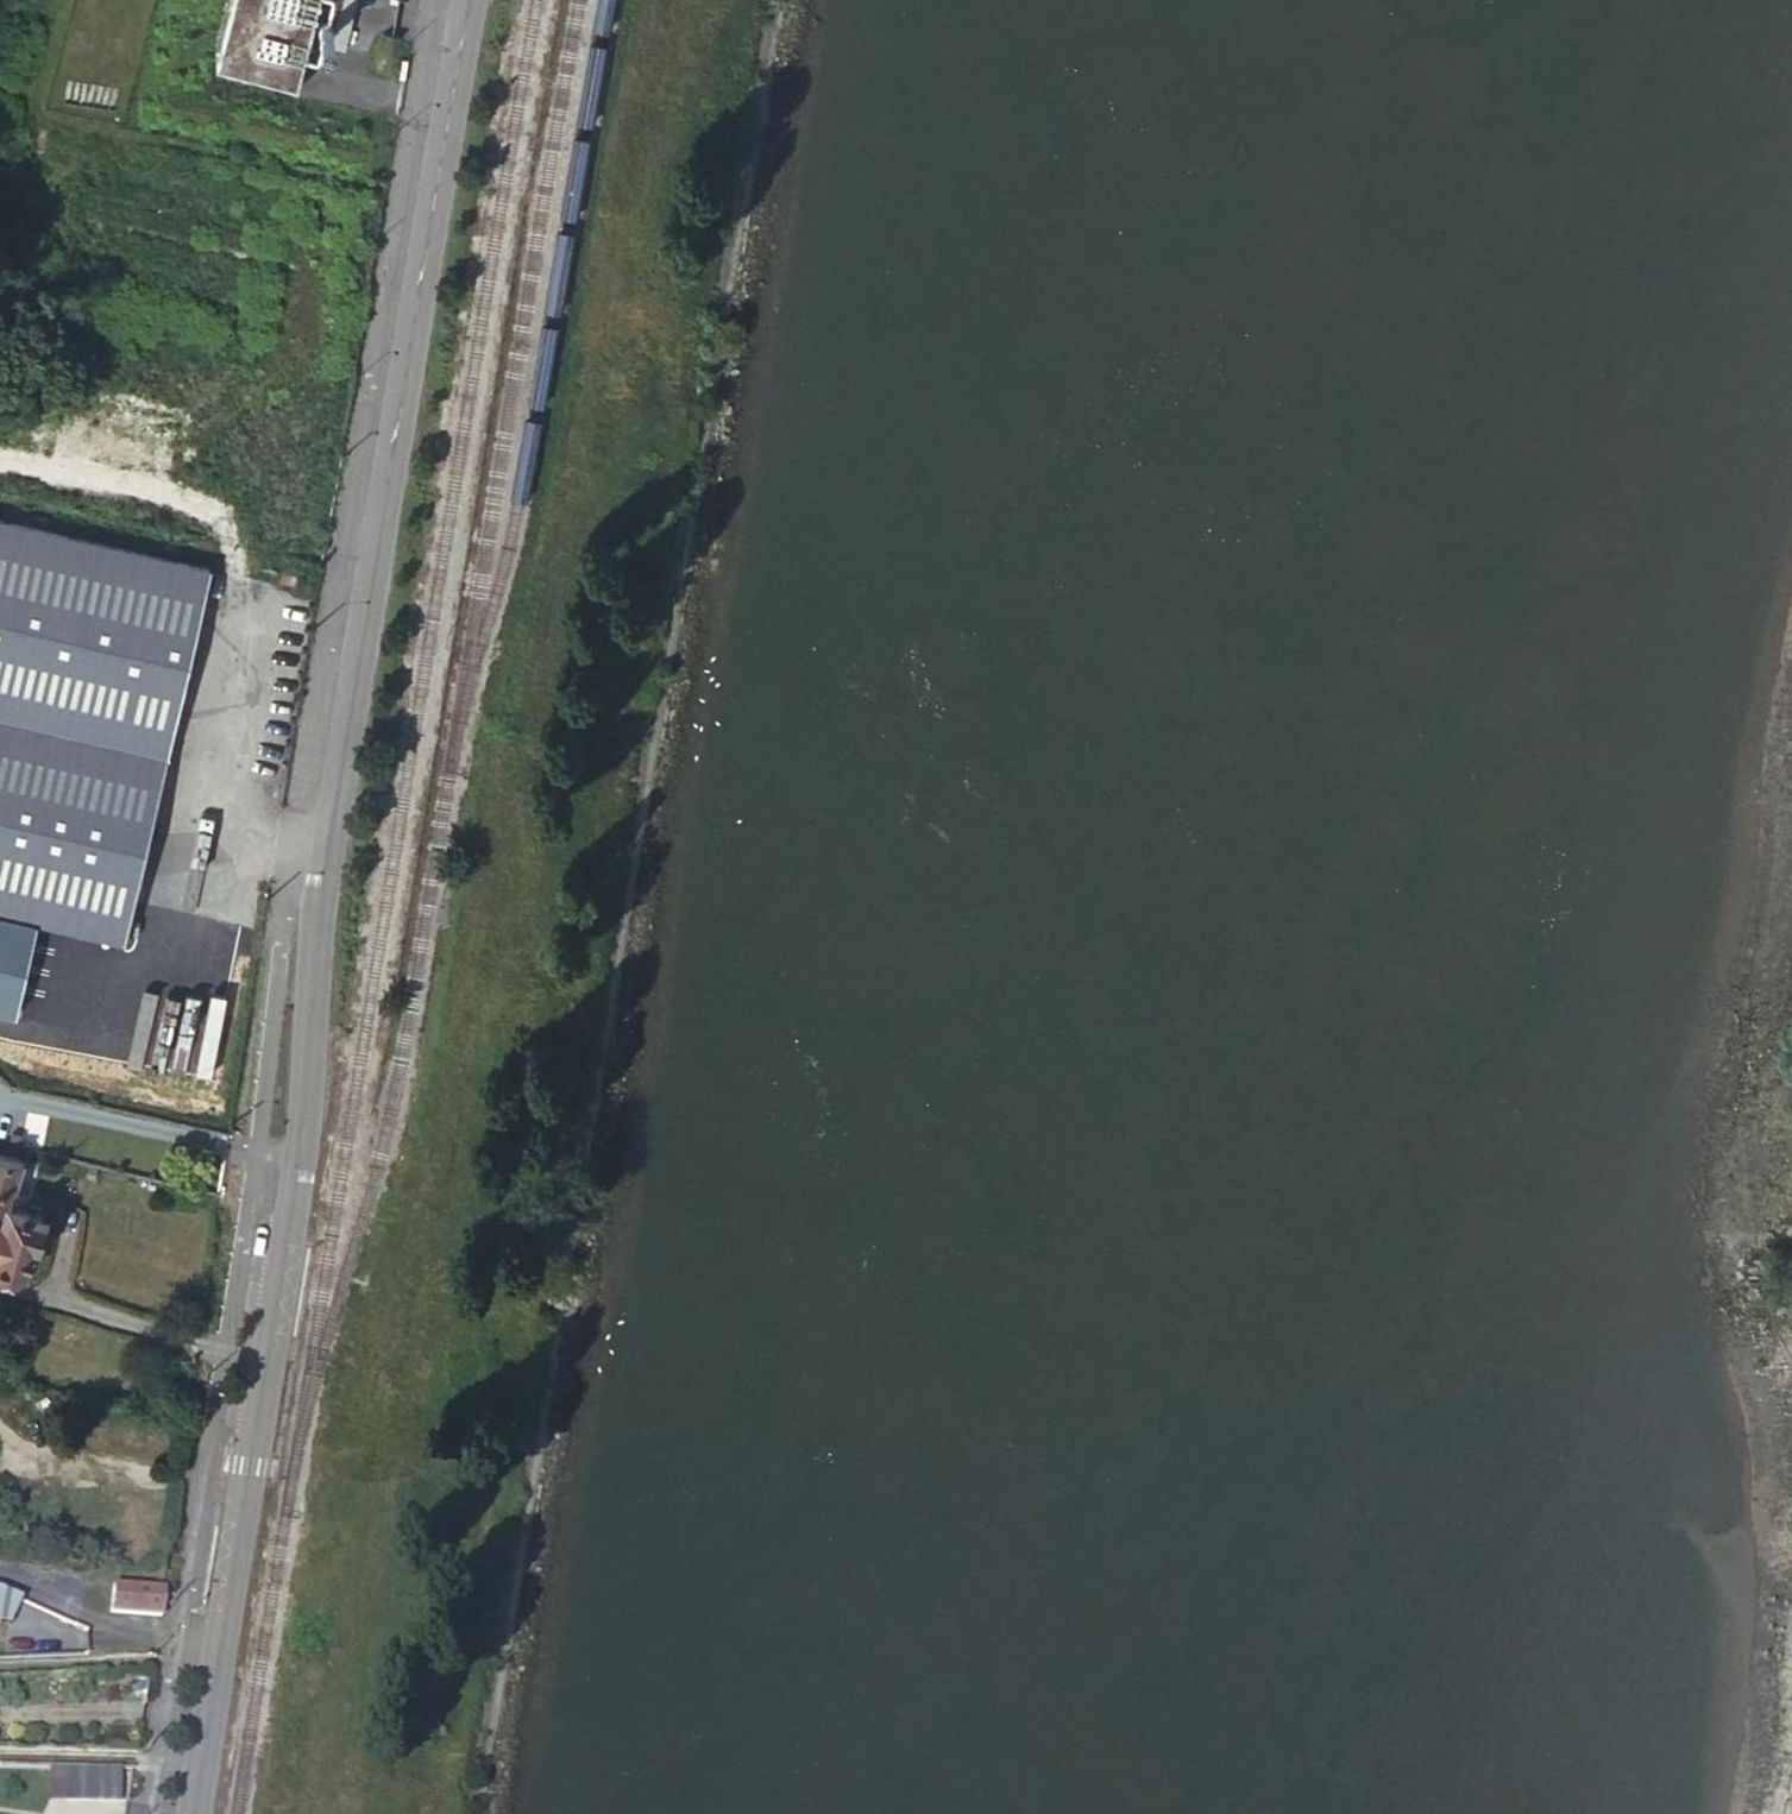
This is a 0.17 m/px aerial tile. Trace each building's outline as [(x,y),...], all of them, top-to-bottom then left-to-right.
[(301,86),(317,0),(228,0),(215,70),(301,86)] [(319,87),(334,90),(344,50),(346,50),(358,0),(341,0),(319,87)] [(213,570),(0,517),(0,917),(119,947),(213,570)] [(0,917),(0,977),(105,1003),(119,947),(0,917)] [(25,1269),(33,1242),(36,1243),(45,1215),(10,1205),(24,1161),(0,1154),(0,1261),(25,1269)] [(159,1613),(161,1588),(111,1584),(109,1608),(159,1613)] [(8,1623),(19,1599),(1,1590),(0,1590),(0,1623),(8,1623)] [(71,1792),(71,1764),(54,1763),(53,1792),(71,1792)] [(124,1765),(71,1764),(71,1792),(71,1796),(124,1797),(124,1765)]
